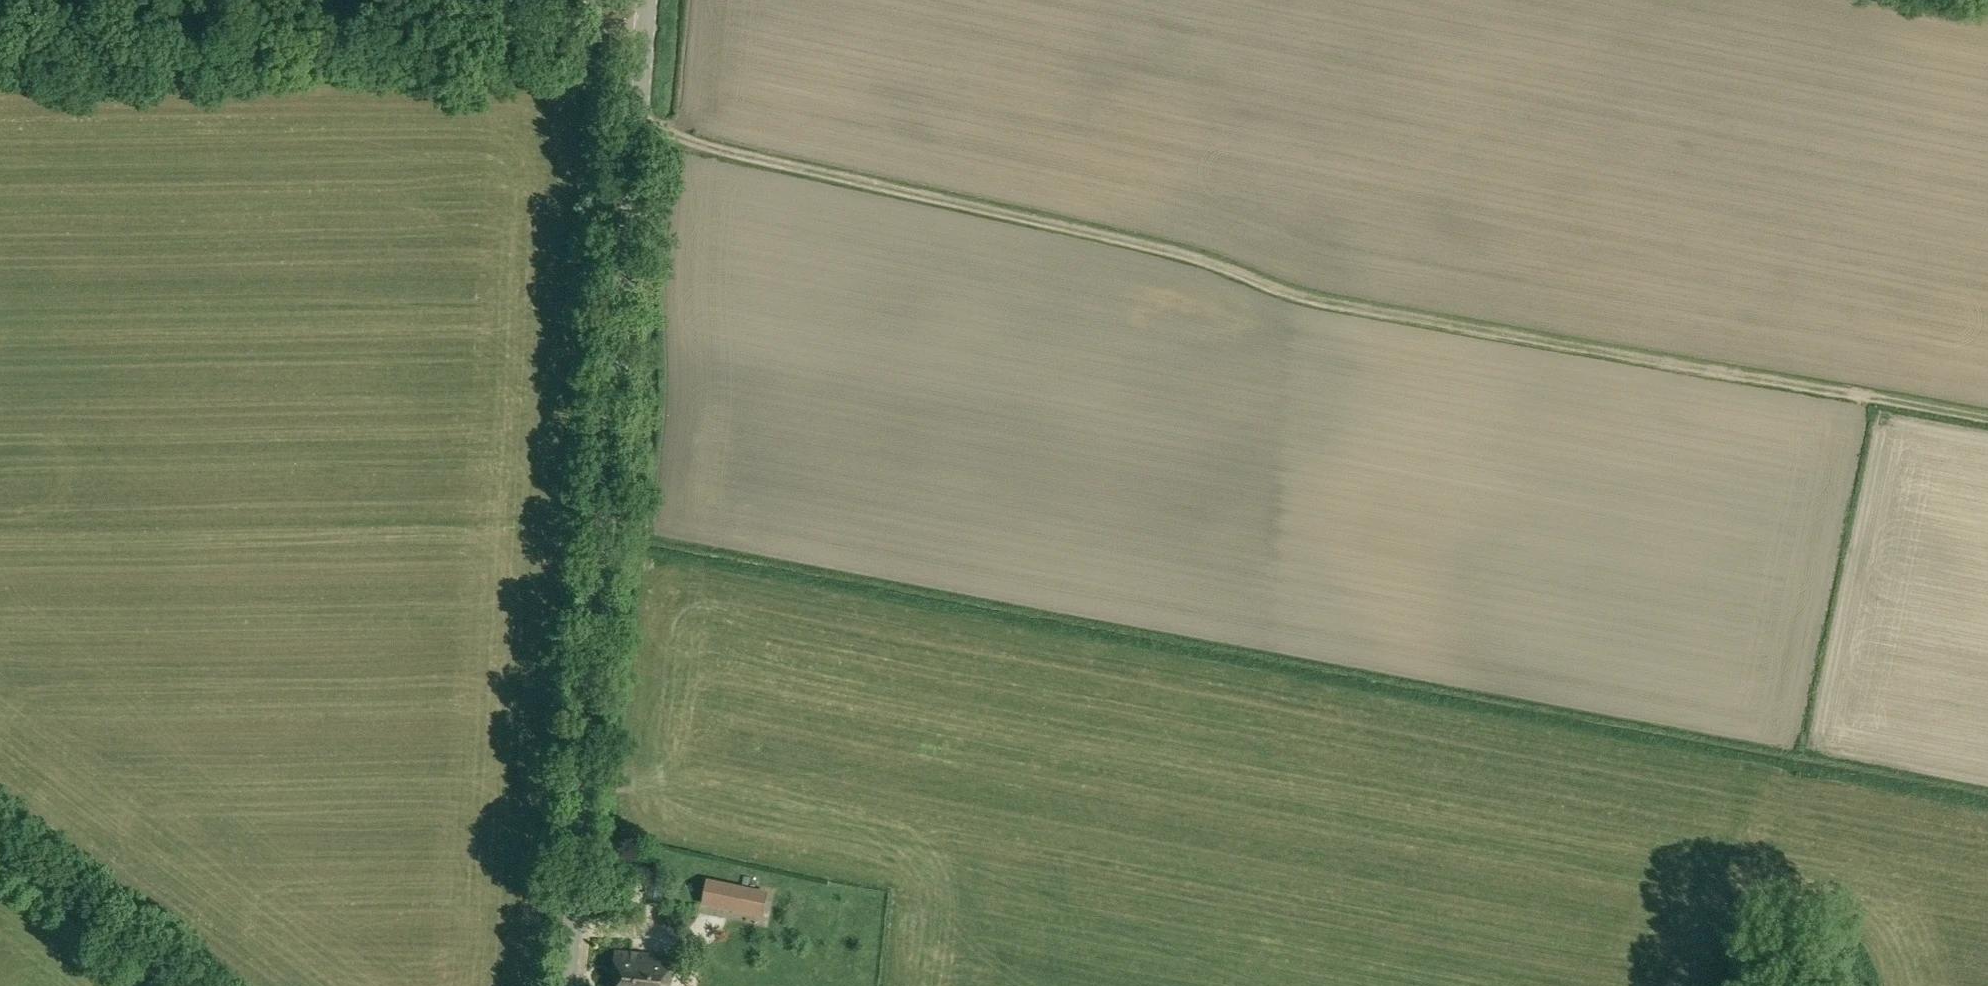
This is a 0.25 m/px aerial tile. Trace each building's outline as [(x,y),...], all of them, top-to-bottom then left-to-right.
[(667,869),(649,867),(647,884),(665,886),(667,869)] [(754,890),(734,886),(730,907),(749,911),(754,890)] [(671,958),(617,952),(614,985),(668,985),(671,958)]
